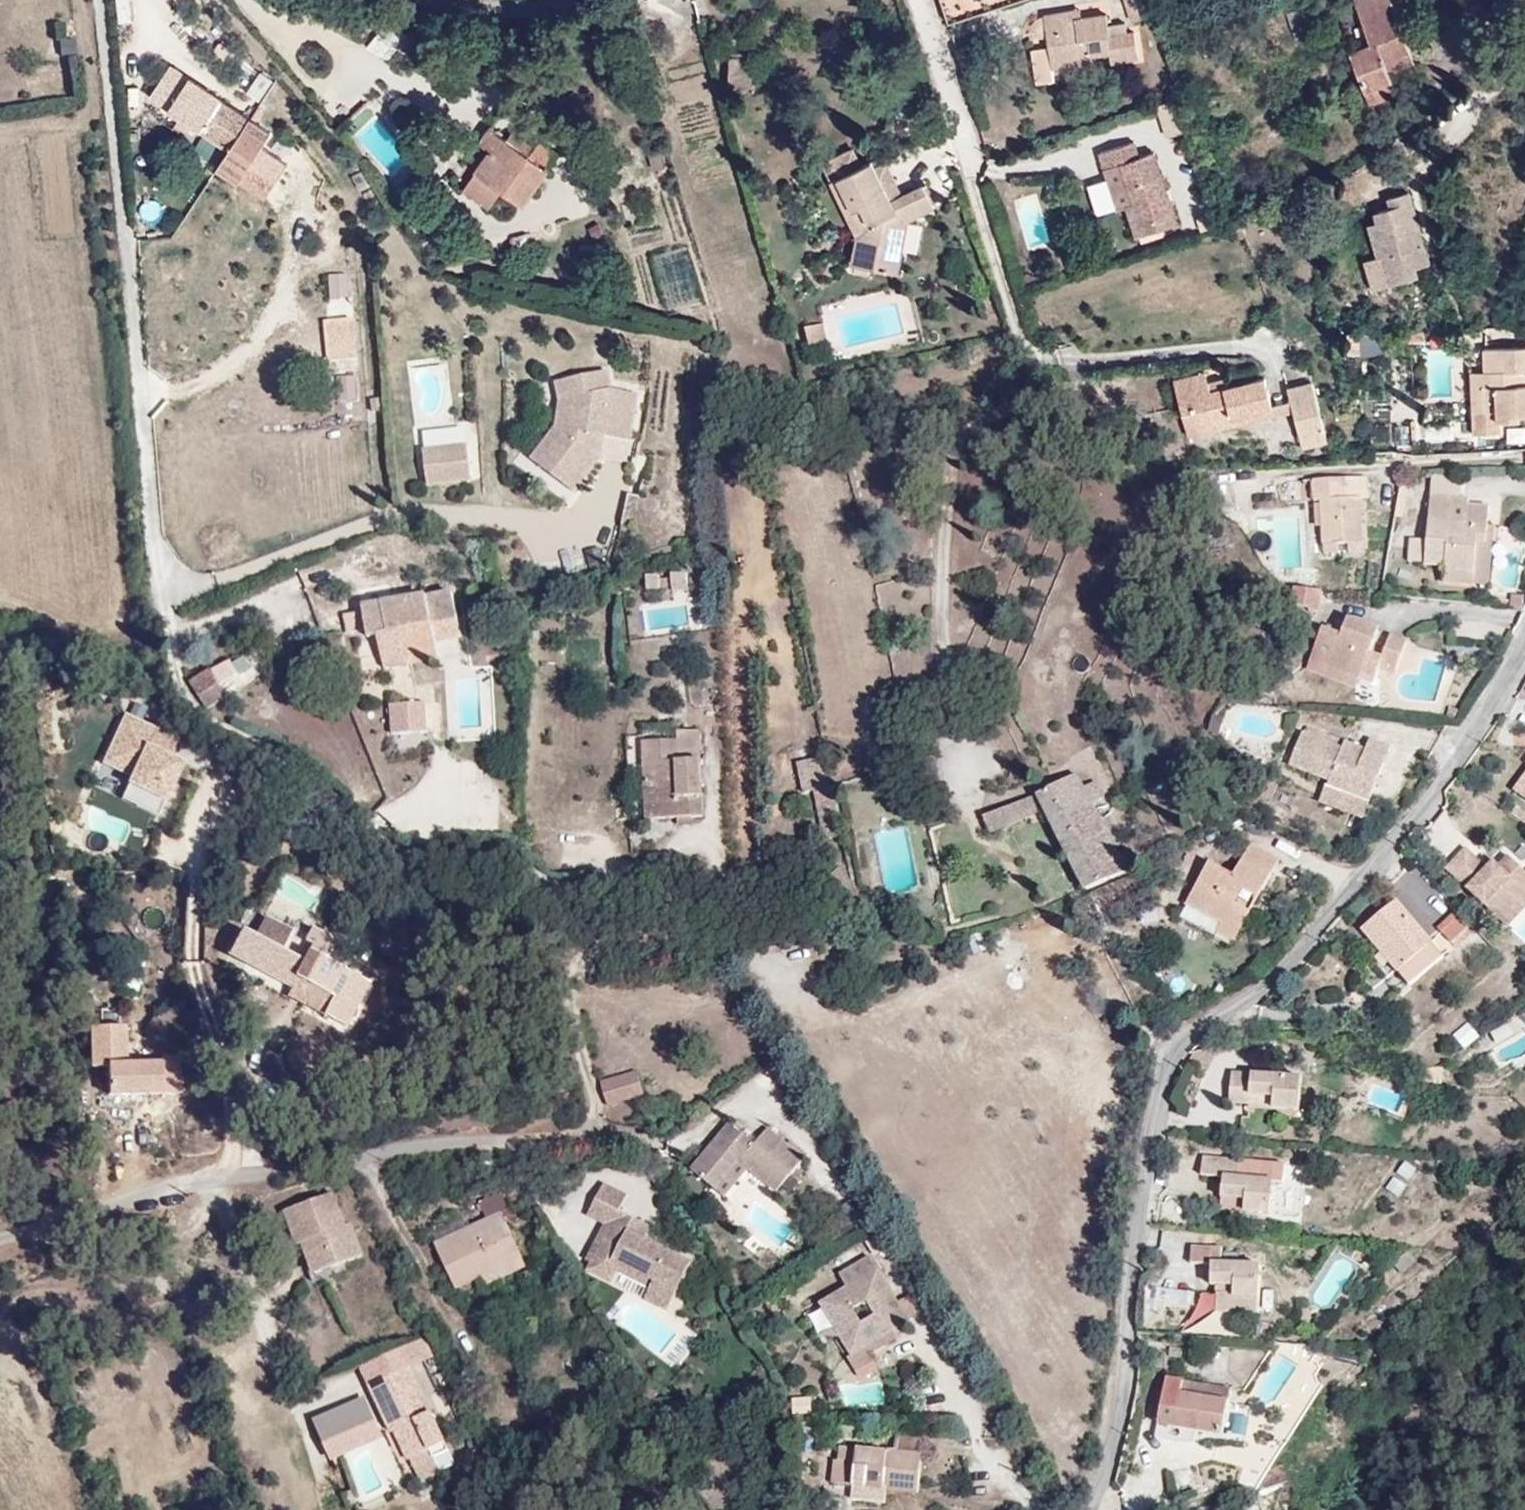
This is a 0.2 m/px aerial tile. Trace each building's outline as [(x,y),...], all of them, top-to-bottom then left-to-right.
[(130,20),(128,0),(115,0),(116,21),(130,20)] [(1154,0),(1124,0),(1131,24),(1159,15),(1154,0)] [(1371,13),(1404,3),(1403,0),(1367,0),(1371,13)] [(1395,67),(1420,58),(1404,3),(1371,13),(1377,39),(1356,45),(1375,102),(1402,92),(1395,67)] [(1109,41),(1106,19),(1071,24),(1070,16),(1041,21),(1050,73),(1077,69),(1076,63),(1111,57),(1109,41)] [(1109,41),(1111,57),(1112,66),(1133,63),(1130,38),(1109,41)] [(744,59),(725,59),(724,84),(743,85),(744,59)] [(260,101),(270,78),(254,71),(244,95),(260,101)] [(176,124),(196,97),(180,85),(158,112),(176,124)] [(258,141),(196,97),(176,124),(236,168),(258,141)] [(1185,127),(1176,101),(1158,107),(1167,133),(1185,127)] [(486,156),(475,170),(520,202),(557,149),(538,135),(526,152),(487,125),(477,140),(487,147),(486,156)] [(1181,225),(1156,150),(1145,154),(1140,142),(1103,153),(1108,168),(1124,164),(1137,204),(1130,207),(1138,233),(1144,237),(1181,225)] [(819,162),(827,179),(859,165),(852,148),(819,162)] [(902,223),(926,213),(917,188),(884,201),(867,162),(827,179),(851,232),(846,268),(889,276),(902,223)] [(1137,204),(1124,164),(1108,168),(1120,210),(1130,207),(1137,204)] [(501,188),(475,170),(464,185),(490,203),(501,188)] [(506,221),(519,205),(501,191),(488,206),(506,221)] [(1429,266),(1408,192),(1383,200),(1387,217),(1355,226),(1368,270),(1378,268),(1384,290),(1416,281),(1414,271),(1429,266)] [(350,297),(349,272),(327,273),(328,298),(350,297)] [(800,331),(804,347),(820,343),(816,327),(800,331)] [(1358,334),(1360,354),(1382,351),(1380,331),(1358,334)] [(1474,385),(1486,385),(1486,417),(1474,417),(1475,437),(1502,436),(1501,424),(1520,423),(1520,418),(1524,418),(1524,354),(1487,355),(1488,376),(1473,376),(1474,385)] [(336,401),(357,399),(355,373),(334,374),(336,401)] [(633,449),(642,397),(611,392),(608,373),(568,381),(561,431),(534,467),(573,497),(613,445),(633,449)] [(1272,411),(1265,382),(1211,396),(1206,375),(1175,383),(1189,440),(1274,419),(1272,411)] [(561,431),(568,381),(553,384),(550,427),(524,460),(534,467),(561,431)] [(1312,385),(1289,391),(1293,406),(1295,414),(1304,451),(1327,445),(1312,385)] [(1486,385),(1474,385),(1474,417),(1486,417),(1486,385)] [(1272,411),(1274,419),(1295,414),(1293,406),(1272,411)] [(1458,423),(1423,424),(1424,439),(1459,437),(1458,423)] [(424,433),(430,489),(472,485),(467,429),(424,433)] [(1376,475),(1312,478),(1313,502),(1321,502),(1323,543),(1370,541),(1368,499),(1377,498),(1376,475)] [(1480,489),(1481,477),(1438,476),(1437,494),(1480,497),(1480,489)] [(1496,530),(1499,491),(1480,489),(1480,497),(1437,494),(1433,552),(1455,554),(1455,558),(1486,560),(1489,530),(1496,530)] [(1489,530),(1486,560),(1486,572),(1498,573),(1502,514),(1498,513),(1496,530),(1489,530)] [(1406,562),(1421,562),(1422,538),(1407,537),(1406,562)] [(1486,572),(1486,560),(1455,558),(1453,569),(1486,572)] [(675,582),(662,582),(662,591),(675,591),(675,582)] [(1292,585),(1288,600),(1315,606),(1319,591),(1292,585)] [(470,615),(464,588),(438,594),(444,624),(470,615)] [(444,624),(438,594),(405,602),(416,650),(425,648),(428,659),(433,658),(444,624)] [(416,650),(405,602),(358,611),(360,629),(383,626),(387,637),(394,637),(399,654),(416,650)] [(476,640),(470,615),(444,624),(450,646),(476,640)] [(1384,677),(1399,646),(1380,637),(1372,654),(1364,651),(1372,631),(1337,615),(1328,634),(1311,626),(1299,651),(1320,662),(1316,670),(1347,686),(1350,681),(1360,685),(1368,670),(1384,677)] [(450,646),(444,624),(433,658),(450,653),(450,646)] [(222,671),(203,682),(220,714),(238,699),(231,687),(256,675),(249,659),(222,671)] [(1347,686),(1316,670),(1310,682),(1341,698),(1347,686)] [(449,732),(441,703),(413,711),(417,741),(449,732)] [(417,741),(413,711),(407,712),(414,741),(417,741)] [(127,776),(118,797),(157,814),(180,760),(172,756),(180,738),(120,713),(99,764),(127,776)] [(1364,805),(1389,745),(1364,736),(1359,748),(1339,740),(1334,744),(1299,729),(1284,766),(1321,782),(1323,789),(1364,805)] [(706,824),(703,734),(674,734),(673,744),(644,745),(646,790),(662,789),(663,825),(706,824)] [(838,824),(830,771),(808,774),(816,826),(838,824)] [(1127,883),(1088,806),(1099,799),(1091,784),(1078,790),(1071,776),(1033,794),(1088,903),(1127,883)] [(663,825),(662,789),(646,790),(647,825),(663,825)] [(1041,810),(1033,794),(1016,802),(1023,818),(1041,810)] [(1023,818),(1016,802),(979,820),(985,836),(1023,818)] [(1243,929),(1276,859),(1245,845),(1232,873),(1209,862),(1185,912),(1218,927),(1222,920),(1243,929)] [(1454,873),(1516,930),(1524,921),(1524,869),(1515,859),(1506,869),(1499,876),(1492,869),(1474,852),(1454,873)] [(1499,876),(1506,869),(1499,862),(1492,869),(1499,876)] [(1398,965),(1418,990),(1452,962),(1405,905),(1371,933),(1391,958),(1398,965)] [(303,949),(287,938),(296,924),(277,913),(268,927),(246,912),(231,937),(297,980),(305,968),(334,986),(327,1000),(323,1007),(343,1019),(373,978),(331,950),(340,936),(315,921),(307,932),(311,937),(303,949)] [(1457,946),(1477,931),(1465,918),(1447,934),(1457,946)] [(1234,946),(1243,929),(1222,920),(1218,927),(1215,938),(1234,946)] [(1392,970),(1398,965),(1391,958),(1386,963),(1392,970)] [(334,986),(305,968),(297,980),(327,1000),(334,986)] [(1463,1050),(1479,1038),(1467,1022),(1451,1035),(1463,1050)] [(125,1061),(122,1024),(85,1027),(88,1064),(125,1061)] [(1192,1054),(1180,1057),(1177,1064),(1188,1067),(1193,1057),(1192,1054)] [(159,1060),(102,1063),(104,1097),(161,1094),(159,1060)] [(1284,1105),(1285,1074),(1212,1068),(1211,1099),(1233,1101),(1234,1088),(1258,1091),(1256,1108),(1260,1108),(1260,1116),(1291,1118),(1291,1106),(1284,1105)] [(647,1093),(640,1072),(601,1082),(606,1104),(647,1093)] [(1256,1108),(1258,1091),(1234,1088),(1233,1101),(1233,1106),(1256,1108)] [(819,1144),(791,1124),(783,1138),(810,1158),(819,1144)] [(783,1138),(772,1130),(761,1146),(727,1125),(695,1173),(720,1190),(738,1162),(753,1172),(785,1194),(810,1158),(783,1138)] [(1274,1181),(1274,1178),(1237,1175),(1237,1159),(1199,1157),(1199,1179),(1220,1180),(1219,1196),(1246,1198),(1245,1211),(1271,1213),(1274,1181)] [(735,1200),(753,1172),(738,1162),(720,1190),(735,1200)] [(1284,1182),(1274,1181),(1271,1213),(1281,1214),(1284,1182)] [(585,1260),(593,1264),(620,1210),(627,1196),(603,1184),(587,1218),(602,1225),(585,1260)] [(515,1217),(501,1189),(473,1200),(482,1218),(496,1211),(503,1222),(515,1217)] [(346,1225),(332,1192),(300,1203),(296,1206),(278,1211),(291,1250),(299,1247),(310,1276),(365,1255),(353,1223),(346,1225)] [(1245,1211),(1246,1198),(1219,1196),(1218,1209),(1245,1211)] [(648,1224),(620,1210),(593,1264),(589,1274),(610,1285),(617,1271),(620,1265),(654,1282),(651,1287),(645,1301),(666,1312),(692,1261),(642,1236),(648,1224)] [(517,1252),(503,1222),(496,1211),(482,1218),(465,1226),(432,1241),(430,1242),(450,1284),(477,1272),(517,1252)] [(428,1232),(432,1241),(465,1226),(461,1217),(428,1232)] [(1218,1307),(1259,1309),(1261,1260),(1223,1258),(1223,1242),(1194,1241),(1193,1257),(1212,1258),(1211,1281),(1220,1281),(1235,1282),(1234,1291),(1219,1291),(1218,1307)] [(484,1286),(524,1267),(517,1252),(477,1272),(484,1286)] [(845,1291),(814,1310),(849,1367),(913,1328),(911,1325),(899,1306),(871,1258),(838,1278),(845,1291)] [(651,1287),(654,1282),(620,1265),(617,1271),(651,1287)] [(1326,1309),(1342,1282),(1326,1273),(1310,1300),(1326,1309)] [(1219,1291),(1234,1291),(1235,1282),(1220,1281),(1219,1291)] [(914,1297),(899,1306),(911,1325),(925,1316),(914,1297)] [(891,1342),(849,1367),(855,1377),(870,1368),(866,1362),(893,1346),(891,1342)] [(447,1441),(409,1364),(362,1387),(386,1435),(411,1424),(425,1453),(447,1441)] [(1216,1436),(1222,1401),(1174,1392),(1177,1378),(1159,1375),(1157,1386),(1152,1415),(1150,1424),(1165,1427),(1168,1410),(1190,1414),(1187,1431),(1216,1436)] [(1174,1392),(1222,1401),(1225,1387),(1177,1378),(1174,1392)] [(1146,1414),(1152,1415),(1157,1386),(1151,1385),(1146,1414)] [(326,1460),(380,1440),(364,1397),(310,1417),(326,1460)] [(1165,1427),(1187,1431),(1190,1414),(1168,1410),(1165,1427)] [(425,1453),(411,1424),(386,1435),(401,1466),(425,1453)] [(922,1462),(923,1447),(898,1444),(896,1459),(922,1462)] [(841,1453),(839,1466),(856,1468),(853,1492),(852,1505),(884,1509),(886,1496),(917,1500),(922,1462),(896,1459),(841,1453)] [(856,1468),(839,1466),(836,1490),(853,1492),(856,1468)] [(1173,1489),(1195,1490),(1195,1470),(1173,1470),(1173,1489)]
